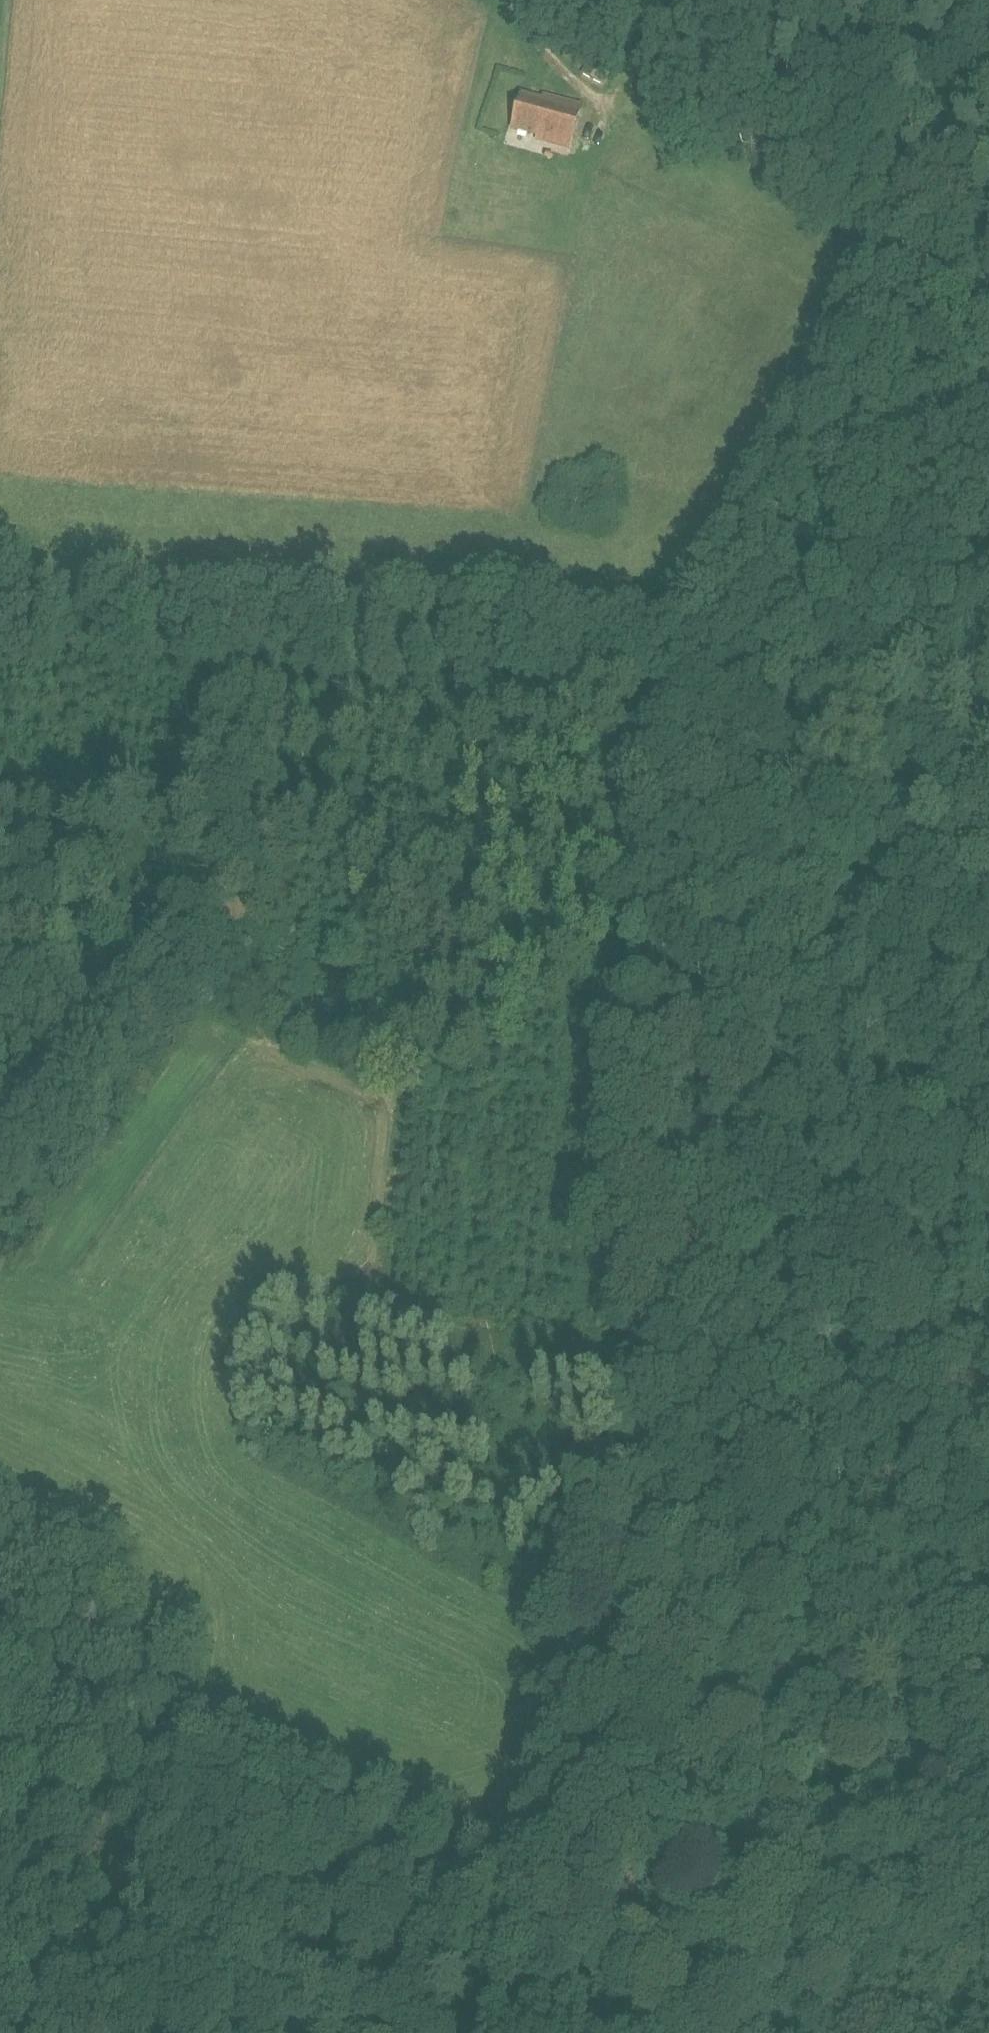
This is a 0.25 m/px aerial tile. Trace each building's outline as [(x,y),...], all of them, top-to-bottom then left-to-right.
[(613,64),(595,54),(584,48),(575,62),(587,69),(583,75),(601,85),(613,64)] [(522,93),(512,129),(536,136),(535,139),(569,149),(581,106),(543,95),(542,99),(522,93)]
